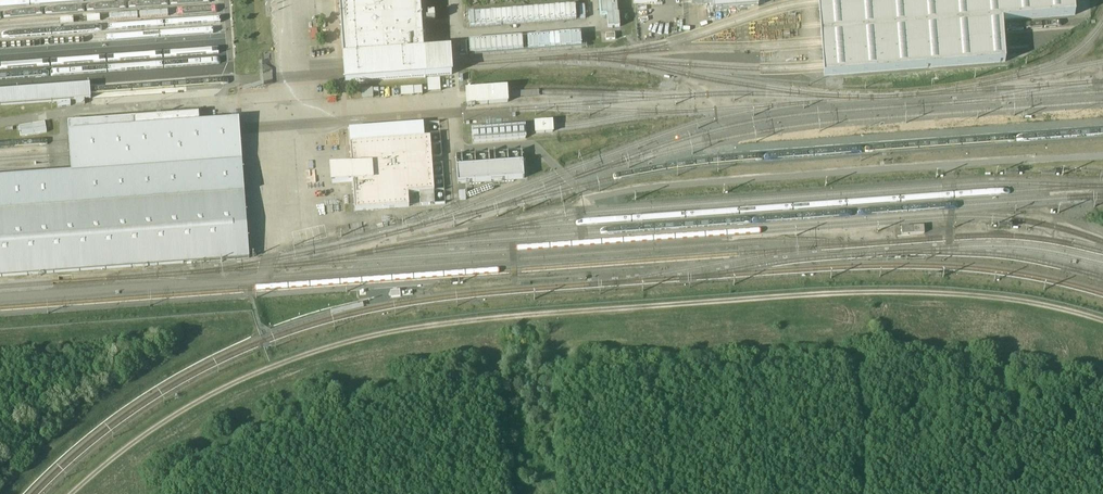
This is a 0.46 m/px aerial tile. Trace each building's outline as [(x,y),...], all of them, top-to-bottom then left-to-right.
[(345,74),(345,83),(452,75),(451,66),(450,50),(424,52),(420,0),(339,0),(345,74)] [(607,19),(623,17),(622,0),(605,0),(607,19)] [(692,5),(713,3),(714,10),(759,7),(758,0),(691,0),(692,5)] [(825,77),(1005,63),(1005,53),(1004,42),(1003,31),(1002,22),(1075,16),(1074,0),(819,0),(819,2),(820,20),(822,44),(823,55),(824,65),(825,77)] [(575,6),(469,15),(470,28),(576,19),(575,6)] [(623,22),(610,23),(611,39),(623,39),(623,22)] [(580,34),(528,38),(529,50),(581,46),(580,34)] [(523,39),(470,42),(470,54),(524,51),(523,39)] [(428,90),(441,90),(441,77),(427,78),(428,90)] [(92,100),(91,92),(90,85),(0,92),(0,106),(92,100)] [(362,89),(363,97),(373,96),(373,88),(362,89)] [(507,88),(466,91),(467,106),(508,103),(507,94),(507,88)] [(134,118),(134,128),(69,133),(69,141),(70,154),(71,167),(72,173),(68,173),(0,178),(0,211),(244,194),(245,193),(244,185),(243,169),(242,156),(241,142),(240,131),(239,120),(200,123),(199,114),(134,118)] [(134,118),(68,123),(69,133),(134,128),(134,118)] [(552,122),(535,123),(536,134),(553,133),(552,127),(552,122)] [(518,126),(472,130),(473,142),(520,139),(519,126),(518,126)] [(340,142),(340,130),(324,131),(324,143),(340,142)] [(434,136),(434,155),(442,155),(441,136),(434,136)] [(430,138),(350,144),(351,166),(332,168),(333,184),(353,182),(354,197),(408,193),(408,194),(434,192),(430,138)] [(457,168),(458,184),(524,178),(523,162),(457,168)] [(408,193),(354,197),(355,211),(409,207),(408,194),(408,193)] [(0,211),(0,277),(249,259),(248,246),(247,232),(246,216),(245,204),(244,194),(0,211)] [(901,228),(902,235),(924,233),(923,226),(901,228)]
